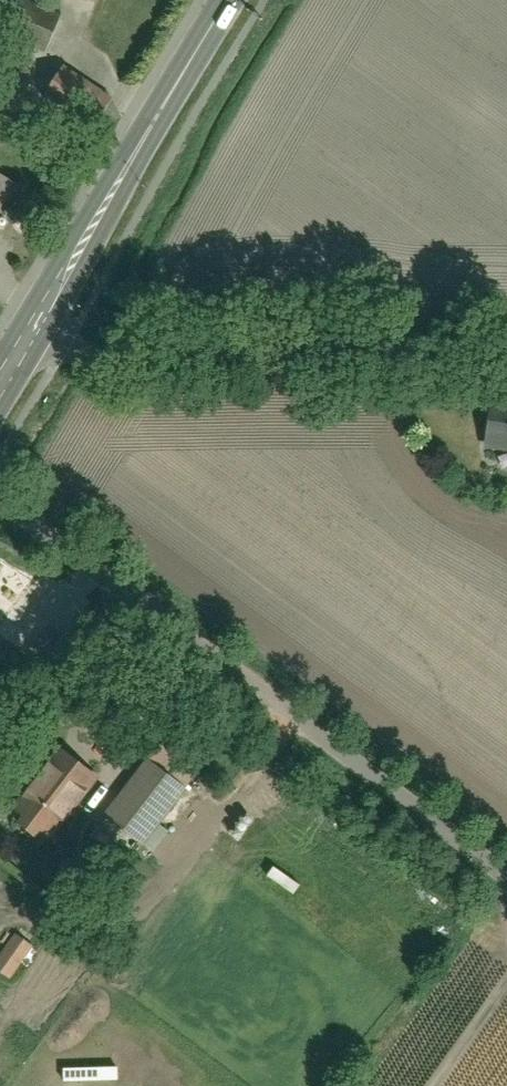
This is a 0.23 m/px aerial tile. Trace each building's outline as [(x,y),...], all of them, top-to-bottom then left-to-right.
[(10,6),(1,28),(40,44),(49,22),(10,6)] [(55,71),(40,97),(88,123),(102,97),(55,71)] [(17,236),(29,214),(2,201),(14,178),(0,171),(0,227),(17,236)] [(484,401),(477,445),(506,450),(506,404),(484,401)] [(95,778),(60,751),(16,808),(52,835),(95,778)] [(179,780),(145,757),(98,825),(132,848),(179,780)] [(0,956),(0,968),(14,978),(39,944),(19,929),(0,956)]
